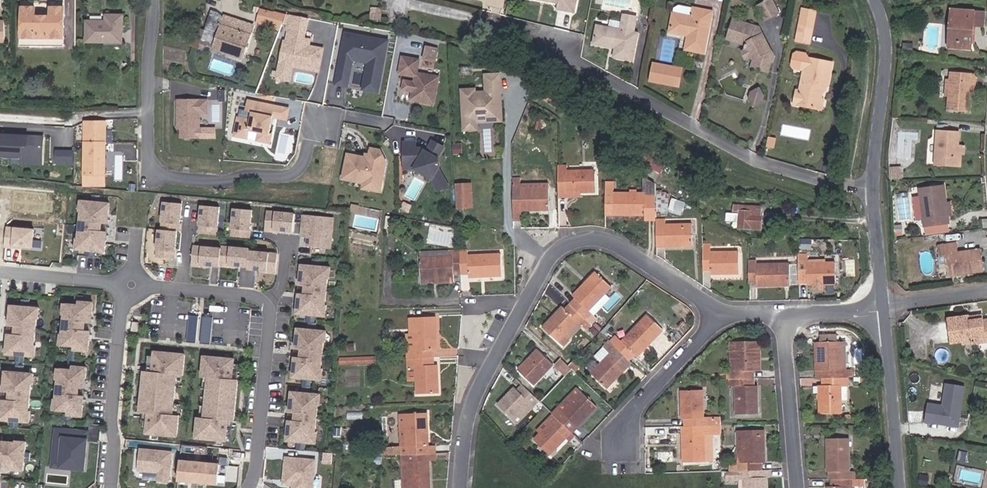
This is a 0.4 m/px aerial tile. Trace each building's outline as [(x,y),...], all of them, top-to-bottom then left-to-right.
[(577,0),(545,0),(559,3),(559,9),(574,12),(577,0)] [(758,5),(765,20),(779,13),(773,0),(766,0),(758,5)] [(675,7),(674,12),(692,15),(693,7),(679,4),(675,7)] [(688,35),(686,48),(706,52),(713,10),(693,7),(692,15),(674,12),(670,32),(688,35)] [(816,10),(802,7),(796,40),(810,43),(816,10)] [(64,38),(64,8),(52,8),(52,14),(46,13),(46,18),(41,18),(41,13),(36,14),(36,8),(23,8),(23,38),(33,38),(33,47),(54,47),(54,38),(64,38)] [(284,27),(287,13),(261,8),(258,22),(284,27)] [(383,9),(374,8),(373,19),(382,20),(383,9)] [(953,27),(955,28),(955,43),(973,44),(975,27),(978,27),(986,28),(986,14),(954,11),(953,27)] [(243,58),(254,25),(225,16),(225,17),(211,13),(205,30),(198,27),(191,46),(203,50),(204,45),(243,58)] [(637,16),(624,14),(623,22),(622,29),(610,27),(598,25),(594,43),(615,47),(613,56),(633,60),(639,32),(634,31),(637,16)] [(122,42),(122,16),(107,16),(107,22),(88,22),(87,42),(122,42)] [(775,53),(760,26),(733,18),(727,38),(745,44),(745,49),(749,58),(753,59),(752,67),(770,72),(775,53)] [(622,29),(623,22),(611,20),(610,27),(622,29)] [(955,43),(955,28),(953,27),(951,48),(976,50),(978,27),(975,27),(973,44),(955,43)] [(319,71),(323,51),(308,49),(310,40),(304,39),(305,34),(289,31),(286,42),(284,42),(277,78),(290,81),(293,66),(293,63),(309,66),(309,69),(319,71)] [(378,92),(388,41),(345,33),(336,84),(347,87),(352,60),(354,50),(370,53),(368,63),(363,90),(378,92)] [(33,47),(33,38),(23,38),(23,47),(33,47)] [(64,47),(64,38),(54,38),(54,47),(64,47)] [(368,63),(370,53),(354,50),(352,60),(368,63)] [(806,53),(804,52),(796,51),(793,53),(791,63),(793,66),(804,68),(799,92),(800,96),(799,104),(819,108),(822,94),(821,91),(820,87),(821,82),(828,83),(831,61),(806,56),(806,54),(806,53)] [(436,61),(438,54),(426,52),(425,59),(436,61)] [(434,104),(439,77),(417,73),(419,60),(402,57),(399,74),(416,77),(415,82),(404,80),(403,90),(413,92),(411,100),(434,104)] [(679,85),(681,71),(652,67),(650,81),(679,85)] [(499,100),(499,93),(501,93),(500,73),(487,74),(488,91),(476,92),(476,89),(463,89),(466,129),(478,128),(478,121),(477,113),(503,112),(502,100),(499,100)] [(973,85),(976,85),(976,75),(952,73),(951,81),(950,89),(947,112),(969,114),(973,85)] [(765,104),(767,97),(762,89),(761,89),(760,95),(758,102),(756,107),(757,108),(765,104)] [(758,102),(760,95),(753,93),(751,99),(758,102)] [(199,129),(199,114),(207,114),(207,100),(178,100),(178,124),(181,124),(181,129),(181,137),(193,137),(193,129),(199,129)] [(269,135),(273,117),(286,120),(288,109),(248,101),(246,111),(252,113),(250,121),(238,118),(235,136),(247,138),(249,130),(259,133),(269,135)] [(503,119),(503,112),(477,113),(478,121),(503,119)] [(105,175),(105,122),(85,122),(85,175),(105,175)] [(936,129),(933,156),(957,158),(957,155),(958,145),(959,132),(936,129)] [(270,143),(271,135),(269,135),(259,133),(257,140),(270,143)] [(42,157),(43,138),(2,136),(1,155),(28,157),(42,157)] [(440,163),(434,159),(442,149),(432,141),(425,151),(418,146),(415,148),(415,143),(404,143),(404,160),(415,160),(419,163),(415,169),(431,181),(441,167),(440,163)] [(662,173),(670,159),(647,145),(640,157),(654,166),(653,167),(662,173)] [(957,155),(959,155),(965,155),(966,146),(958,145),(957,155)] [(57,164),(74,164),(74,149),(57,149),(57,164)] [(382,184),(386,163),(380,150),(371,149),(370,155),(369,158),(365,158),(348,154),(343,179),(364,183),(365,181),(382,184)] [(957,155),(957,158),(933,156),(931,164),(959,167),(959,155),(957,155)] [(41,165),(42,157),(28,157),(28,164),(41,165)] [(415,169),(419,163),(415,160),(404,160),(404,169),(415,169)] [(596,192),(595,170),(567,171),(567,166),(558,166),(559,193),(581,193),(596,192)] [(890,181),(904,180),(903,169),(890,169),(890,181)] [(105,186),(105,175),(85,175),(85,186),(105,186)] [(656,220),(655,184),(644,176),(645,193),(645,214),(645,220),(656,220)] [(707,182),(697,176),(694,182),(704,187),(707,182)] [(549,210),(549,189),(521,189),(521,184),(520,178),(513,179),(513,207),(521,207),(521,211),(522,211),(549,210)] [(380,192),(382,184),(365,181),(364,183),(363,188),(380,192)] [(645,214),(645,193),(614,193),(614,182),(605,182),(605,215),(645,214)] [(473,208),(471,183),(456,184),(458,208),(473,208)] [(943,186),(921,188),(925,227),(946,224),(945,216),(944,203),(943,186)] [(107,224),(108,215),(109,204),(81,201),(80,212),(81,212),(79,239),(77,238),(76,249),(105,252),(106,241),(105,241),(106,232),(93,231),(93,223),(107,224)] [(179,231),(182,204),(164,202),(161,230),(159,230),(156,258),(174,259),(177,231),(179,231)] [(216,235),(219,207),(201,205),(199,233),(216,235)] [(353,205),(351,227),(377,230),(379,213),(365,212),(366,206),(353,205)] [(761,229),(762,207),(734,205),(734,211),(740,212),(739,214),(726,213),(725,220),(739,221),(738,228),(761,229)] [(522,221),(522,211),(521,211),(521,207),(513,207),(514,221),(522,221)] [(249,238),(252,210),(234,209),(231,237),(249,238)] [(293,232),(295,214),(266,211),(265,229),(293,232)] [(330,248),(333,217),(302,215),(300,233),(308,234),(306,246),(330,248)] [(395,229),(397,218),(387,217),(386,228),(395,229)] [(693,246),(692,224),(666,225),(666,219),(656,220),(657,247),(693,246)] [(903,223),(893,224),(894,234),(904,233),(903,223)] [(32,248),(34,227),(6,224),(4,247),(22,249),(23,247),(32,248)] [(957,252),(956,242),(936,244),(937,255),(944,255),(946,276),(981,272),(979,250),(957,252)] [(739,274),(739,252),(710,252),(710,244),(703,244),(703,271),(711,271),(711,274),(739,274)] [(275,271),(277,254),(249,251),(249,249),(221,247),(221,249),(193,246),(191,264),(219,266),(219,264),(247,266),(247,269),(275,271)] [(459,251),(459,250),(419,252),(421,284),(454,282),(453,275),(461,274),(459,251)] [(502,276),(501,254),(468,256),(467,251),(459,251),(461,274),(469,274),(469,278),(502,276)] [(835,285),(835,262),(825,262),(806,263),(806,260),(806,255),(799,255),(799,285),(812,285),(812,290),(822,290),(822,285),(835,285)] [(797,284),(797,263),(790,263),(790,264),(757,265),(757,261),(749,261),(749,283),(757,283),(757,286),(790,286),(790,284),(797,284)] [(327,288),(328,279),(329,279),(330,268),(301,265),(300,276),(301,277),(299,303),(298,303),(297,314),(325,316),(326,305),(326,296),(313,295),(314,287),(327,288)] [(605,294),(612,287),(595,271),(572,296),(575,299),(570,304),(587,320),(592,314),(588,311),(605,294)] [(594,316),(610,299),(605,294),(588,311),(592,314),(587,320),(591,325),(592,325),(597,320),(594,316)] [(90,324),(91,314),(92,314),(93,303),(64,301),(63,312),(65,312),(63,339),(61,338),(60,349),(89,352),(90,341),(89,341),(90,331),(76,330),(77,323),(90,324)] [(215,304),(213,329),(247,331),(249,307),(215,304)] [(558,342),(577,322),(581,326),(587,320),(570,304),(564,310),(561,307),(542,327),(558,342)] [(37,307),(8,305),(4,353),(33,356),(37,307)] [(637,357),(663,330),(647,315),(621,342),(615,336),(609,342),(628,360),(634,354),(637,357)] [(196,343),(199,316),(189,316),(187,342),(196,343)] [(210,345),(213,318),(203,317),(200,344),(210,345)] [(437,350),(436,317),(409,318),(410,334),(406,334),(407,359),(434,358),(434,350),(437,350)] [(964,341),(974,340),(974,344),(986,342),(986,324),(983,324),(983,321),(971,323),(970,318),(948,321),(950,343),(964,341)] [(563,346),(581,326),(586,331),(591,325),(587,320),(581,326),(577,322),(558,342),(563,346)] [(323,352),(324,343),(325,343),(326,332),(297,329),(296,340),(297,340),(295,366),(293,366),(292,377),(321,380),(322,369),(321,369),(322,360),(309,358),(310,351),(323,352)] [(846,369),(845,342),(836,342),(837,334),(820,334),(820,342),(817,342),(818,371),(822,370),(822,378),(848,378),(854,378),(854,369),(846,369)] [(607,389),(631,363),(628,360),(609,342),(604,348),(610,353),(601,362),(591,373),(607,389)] [(761,371),(760,342),(730,343),(731,371),(727,371),(728,379),(729,379),(754,379),(754,371),(761,371)] [(601,362),(610,353),(604,348),(595,357),(601,362)] [(534,385),(554,365),(537,349),(518,370),(534,385)] [(152,372),(147,371),(143,413),(149,413),(147,433),(177,436),(179,415),(173,415),(177,375),(183,375),(185,355),(154,351),(152,372)] [(234,422),(238,380),(232,379),(234,359),(203,357),(202,377),(207,378),(204,418),(198,417),(196,438),(226,441),(228,421),(234,422)] [(439,393),(438,365),(434,365),(434,358),(407,359),(408,382),(416,381),(417,394),(439,393)] [(572,369),(561,359),(555,365),(566,376),(572,369)] [(83,388),(84,379),(85,379),(86,368),(57,365),(56,376),(58,376),(55,403),(54,402),(53,413),(81,416),(82,405),(83,396),(69,394),(70,387),(83,388)] [(2,372),(0,397),(0,419),(28,421),(32,374),(2,372)] [(848,400),(848,387),(848,386),(848,378),(822,378),(822,385),(818,385),(819,414),(842,414),(842,400),(848,400)] [(758,414),(757,386),(754,386),(754,379),(729,379),(729,386),(735,386),(736,414),(758,414)] [(965,386),(945,383),(942,404),(927,402),(924,422),(959,427),(965,386)] [(513,420),(529,403),(534,407),(535,408),(541,403),(522,385),(516,390),(513,387),(497,404),(513,420)] [(577,427),(597,407),(577,388),(553,414),(570,431),(575,426),(577,427)] [(704,417),(703,390),(681,390),(681,419),(684,419),(685,426),(721,425),(720,417),(704,417)] [(317,415),(318,406),(319,406),(320,395),(291,392),(290,403),(291,403),(289,430),(287,429),(286,441),(315,443),(316,432),(315,432),(316,423),(303,421),(304,414),(317,415)] [(518,424),(534,407),(529,403),(513,420),(518,424)] [(429,446),(427,413),(399,414),(400,447),(392,447),(392,455),(402,455),(426,454),(425,446),(429,446)] [(570,431),(553,414),(536,431),(540,434),(534,440),(550,455),(566,439),(570,442),(575,436),(570,431)] [(714,462),(713,435),(721,434),(721,425),(685,426),(685,436),(682,436),(683,463),(714,462)] [(59,468),(63,430),(55,429),(51,467),(59,468)] [(84,470),(85,458),(81,458),(82,453),(85,454),(87,432),(63,430),(59,468),(84,470)] [(765,463),(765,433),(755,433),(754,430),(737,431),(738,462),(730,462),(730,471),(735,471),(762,470),(762,463),(765,463)] [(850,471),(849,438),(827,439),(827,472),(829,472),(829,479),(831,479),(855,479),(855,471),(850,471)] [(0,440),(0,469),(23,471),(26,442),(0,440)] [(436,453),(435,445),(429,446),(425,446),(426,454),(436,453)] [(172,453),(139,450),(138,471),(155,473),(154,482),(169,483),(172,453)] [(436,461),(436,453),(426,454),(426,462),(430,462),(436,461)] [(430,462),(426,462),(426,454),(402,455),(403,487),(431,487),(430,462)] [(286,458),(283,484),(291,485),(291,487),(312,487),(315,461),(286,458)] [(180,461),(178,481),(217,485),(219,465),(180,461)] [(766,477),(762,477),(762,470),(735,471),(735,479),(739,479),(743,479),(743,487),(766,487),(766,477)] [(925,486),(927,476),(919,475),(918,485),(925,486)] [(854,487),(862,487),(862,479),(855,479),(831,479),(831,486),(827,486),(827,487),(854,487)]
